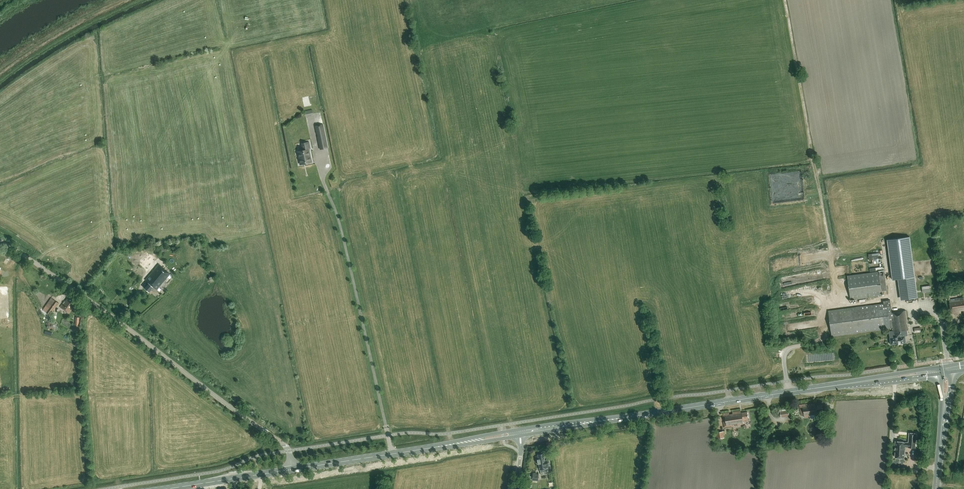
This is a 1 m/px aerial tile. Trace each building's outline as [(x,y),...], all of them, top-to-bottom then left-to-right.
[(324,132),(323,125),(320,125),(321,126),(317,127),(317,126),(315,126),(317,133),(318,137),(319,143),(320,149),(327,148),(327,144),(326,142),(324,132)] [(311,149),(309,141),(300,143),(302,150),(297,151),(300,165),(311,162),(309,150),(311,149)] [(917,298),(908,240),(908,237),(887,239),(887,242),(893,279),(898,279),(901,300),(917,298)] [(138,272),(143,276),(156,259),(151,255),(138,272)] [(170,274),(159,264),(145,280),(148,283),(144,288),(149,292),(151,290),(152,291),(154,288),(156,290),(170,274)] [(878,271),(878,272),(847,276),(851,300),(882,296),(882,291),(886,290),(884,270),(878,271)] [(65,301),(60,307),(69,314),(74,307),(73,307),(76,304),(74,302),(75,301),(70,297),(69,299),(68,298),(66,301),(65,301)] [(54,301),(51,298),(46,306),(49,308),(47,310),(50,312),(52,310),(53,311),(58,303),(54,300),(54,301)] [(963,310),(963,298),(949,300),(951,313),(955,313),(956,314),(960,313),(960,311),(963,310)] [(891,313),(890,300),(883,301),(883,304),(828,312),(831,336),(892,328),(893,331),(889,331),(891,345),(906,343),(905,336),(907,336),(907,330),(908,330),(906,311),(891,313)] [(787,410),(787,408),(780,409),(781,417),(789,416),(788,410),(787,410)] [(737,424),(737,425),(743,424),(743,422),(748,421),(747,412),(740,413),(740,411),(732,412),(732,414),(729,415),(729,413),(722,414),(723,420),(724,420),(724,421),(723,422),(724,427),(731,426),(731,425),(737,424)] [(725,435),(724,431),(715,432),(717,439),(725,438),(724,435),(725,435)] [(915,448),(916,434),(909,434),(908,443),(895,442),(894,451),(895,451),(895,457),(904,458),(905,447),(915,448)] [(548,460),(544,460),(543,454),(542,454),(541,454),(540,454),(539,454),(538,455),(538,459),(537,459),(537,464),(539,464),(540,469),(549,468),(548,460)]
